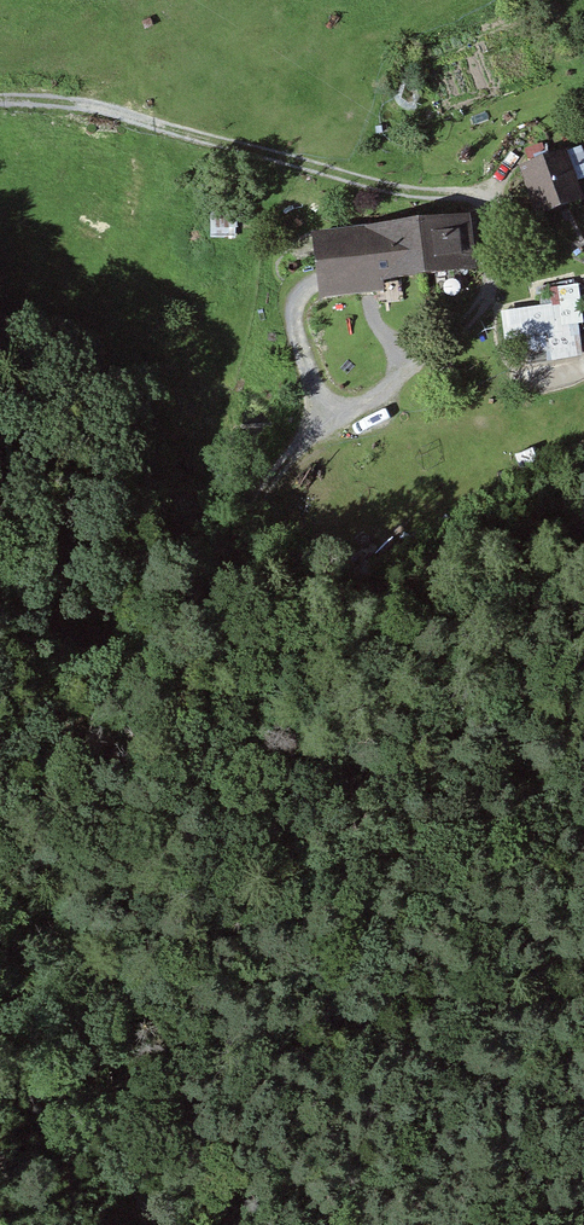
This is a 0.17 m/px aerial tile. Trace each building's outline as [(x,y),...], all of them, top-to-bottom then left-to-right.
[(531,177),(558,228),(583,214),(583,166),(577,153),(531,177)] [(469,217),(309,231),(314,297),(475,283),(469,217)] [(571,307),(511,317),(518,354),(577,344),(571,307)]
